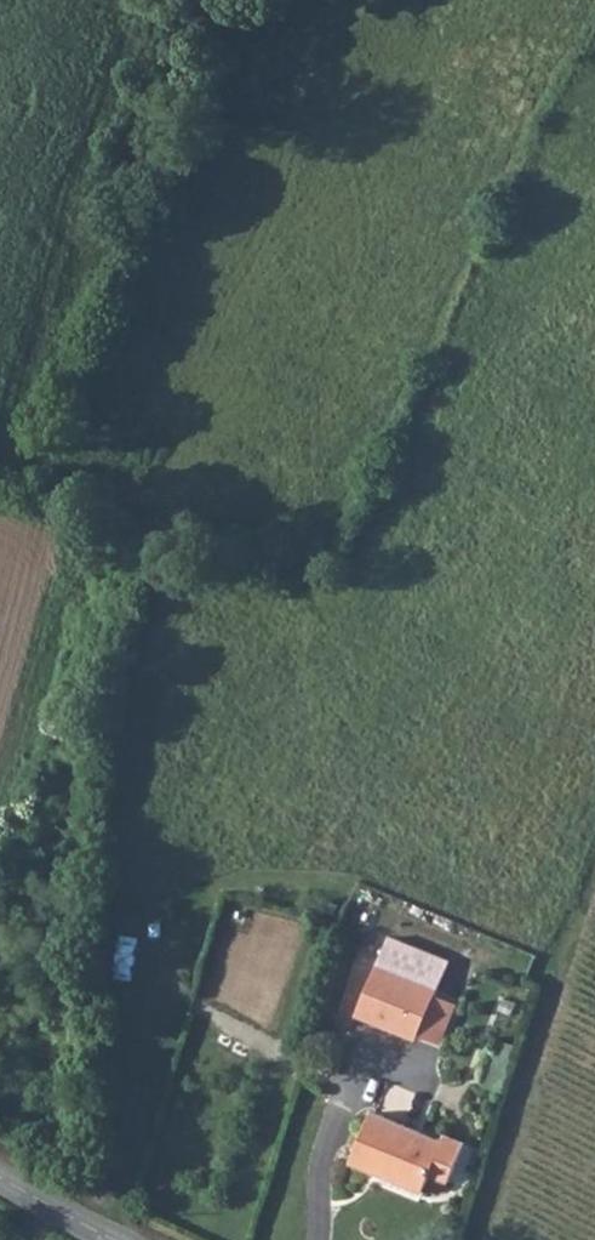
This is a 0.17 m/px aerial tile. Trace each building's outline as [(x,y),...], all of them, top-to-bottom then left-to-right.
[(455,1005),(434,997),(446,970),(389,947),(359,1020),(437,1050),(455,1005)] [(435,1185),(452,1192),(469,1151),(446,1142),(442,1151),(370,1123),(352,1176),(427,1205),(435,1185)]
